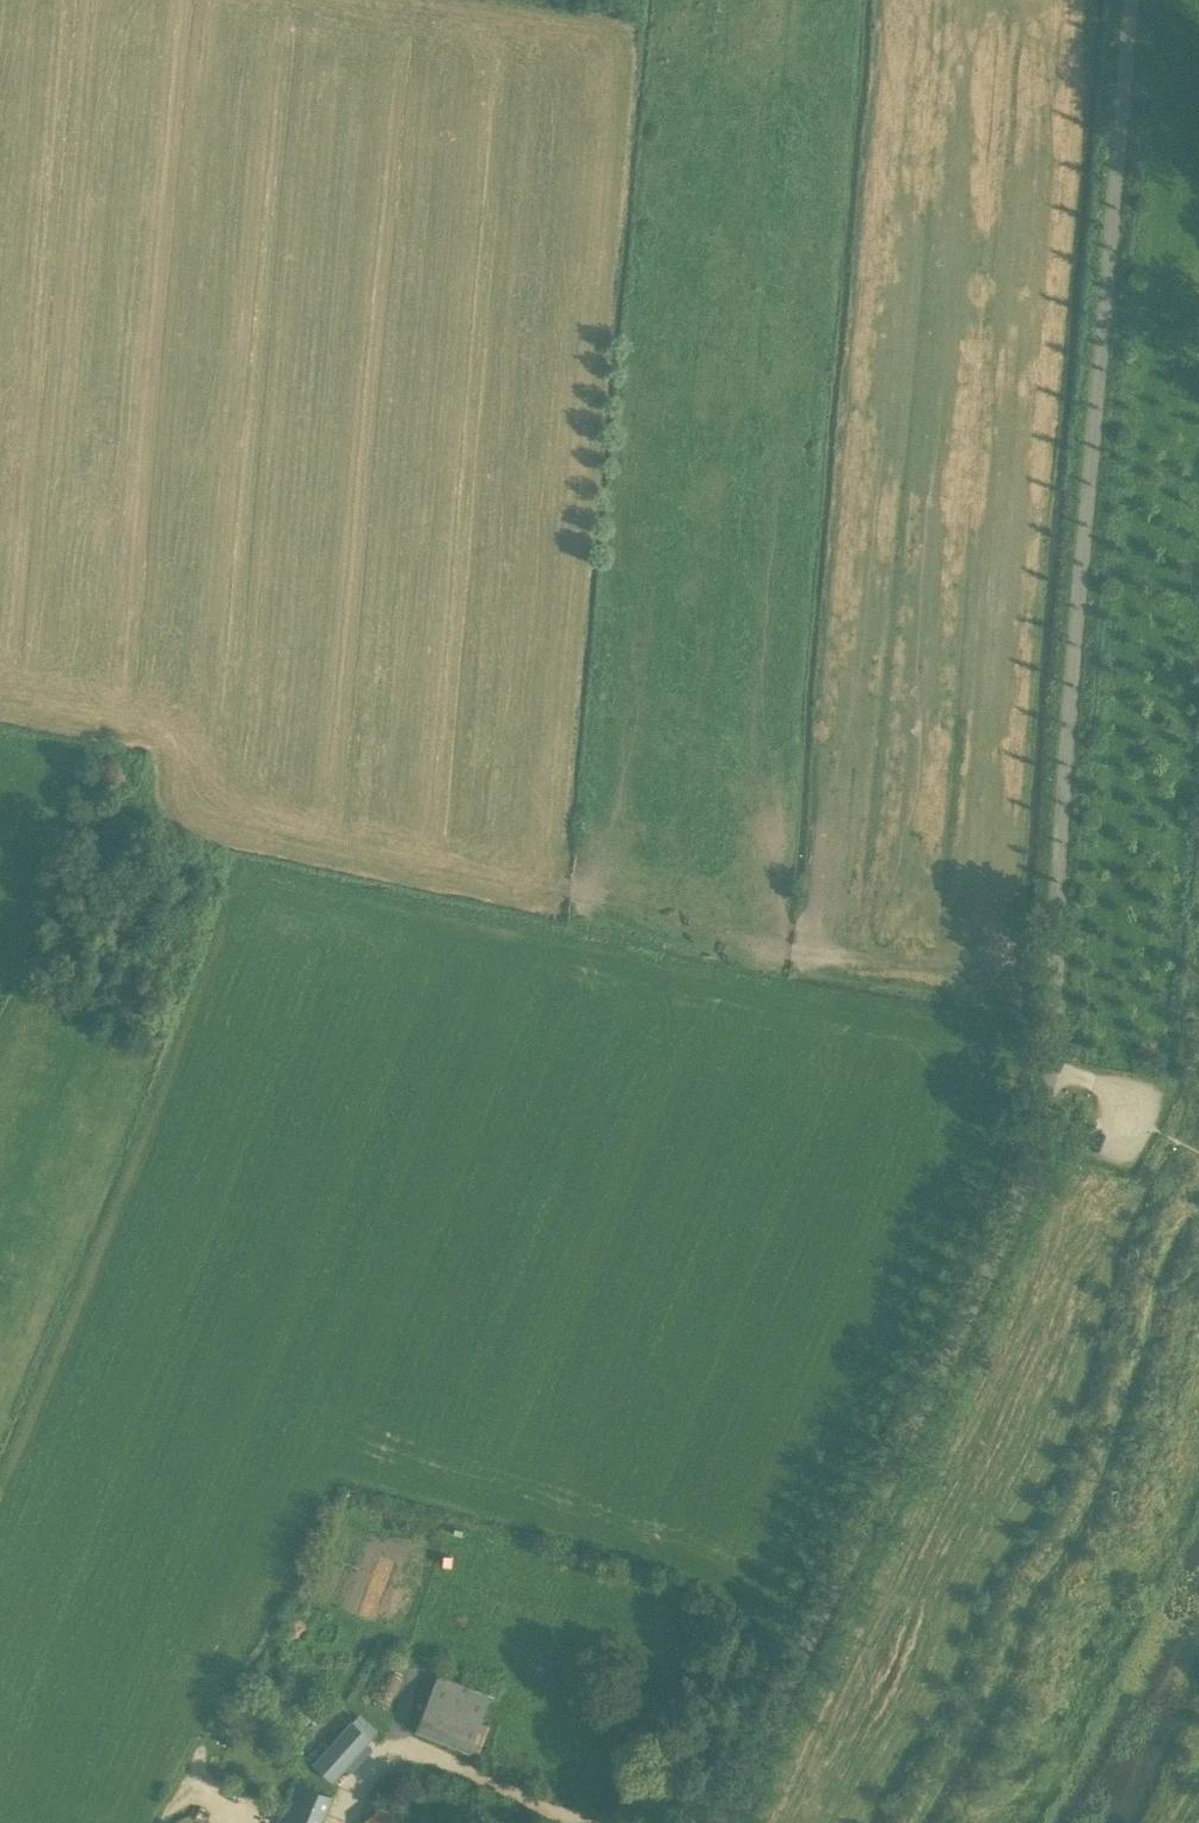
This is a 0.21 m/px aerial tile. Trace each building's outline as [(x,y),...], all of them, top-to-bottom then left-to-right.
[(440,1678),(419,1729),(477,1752),(497,1701),(440,1678)] [(313,1764),(333,1782),(372,1738),(352,1720),(313,1764)] [(332,1795),(299,1781),(281,1822),(321,1822),(332,1795)] [(363,1812),(367,1822),(404,1822),(396,1801),(363,1812)] [(195,1819),(206,1822),(208,1822),(212,1814),(199,1809),(195,1819)]
